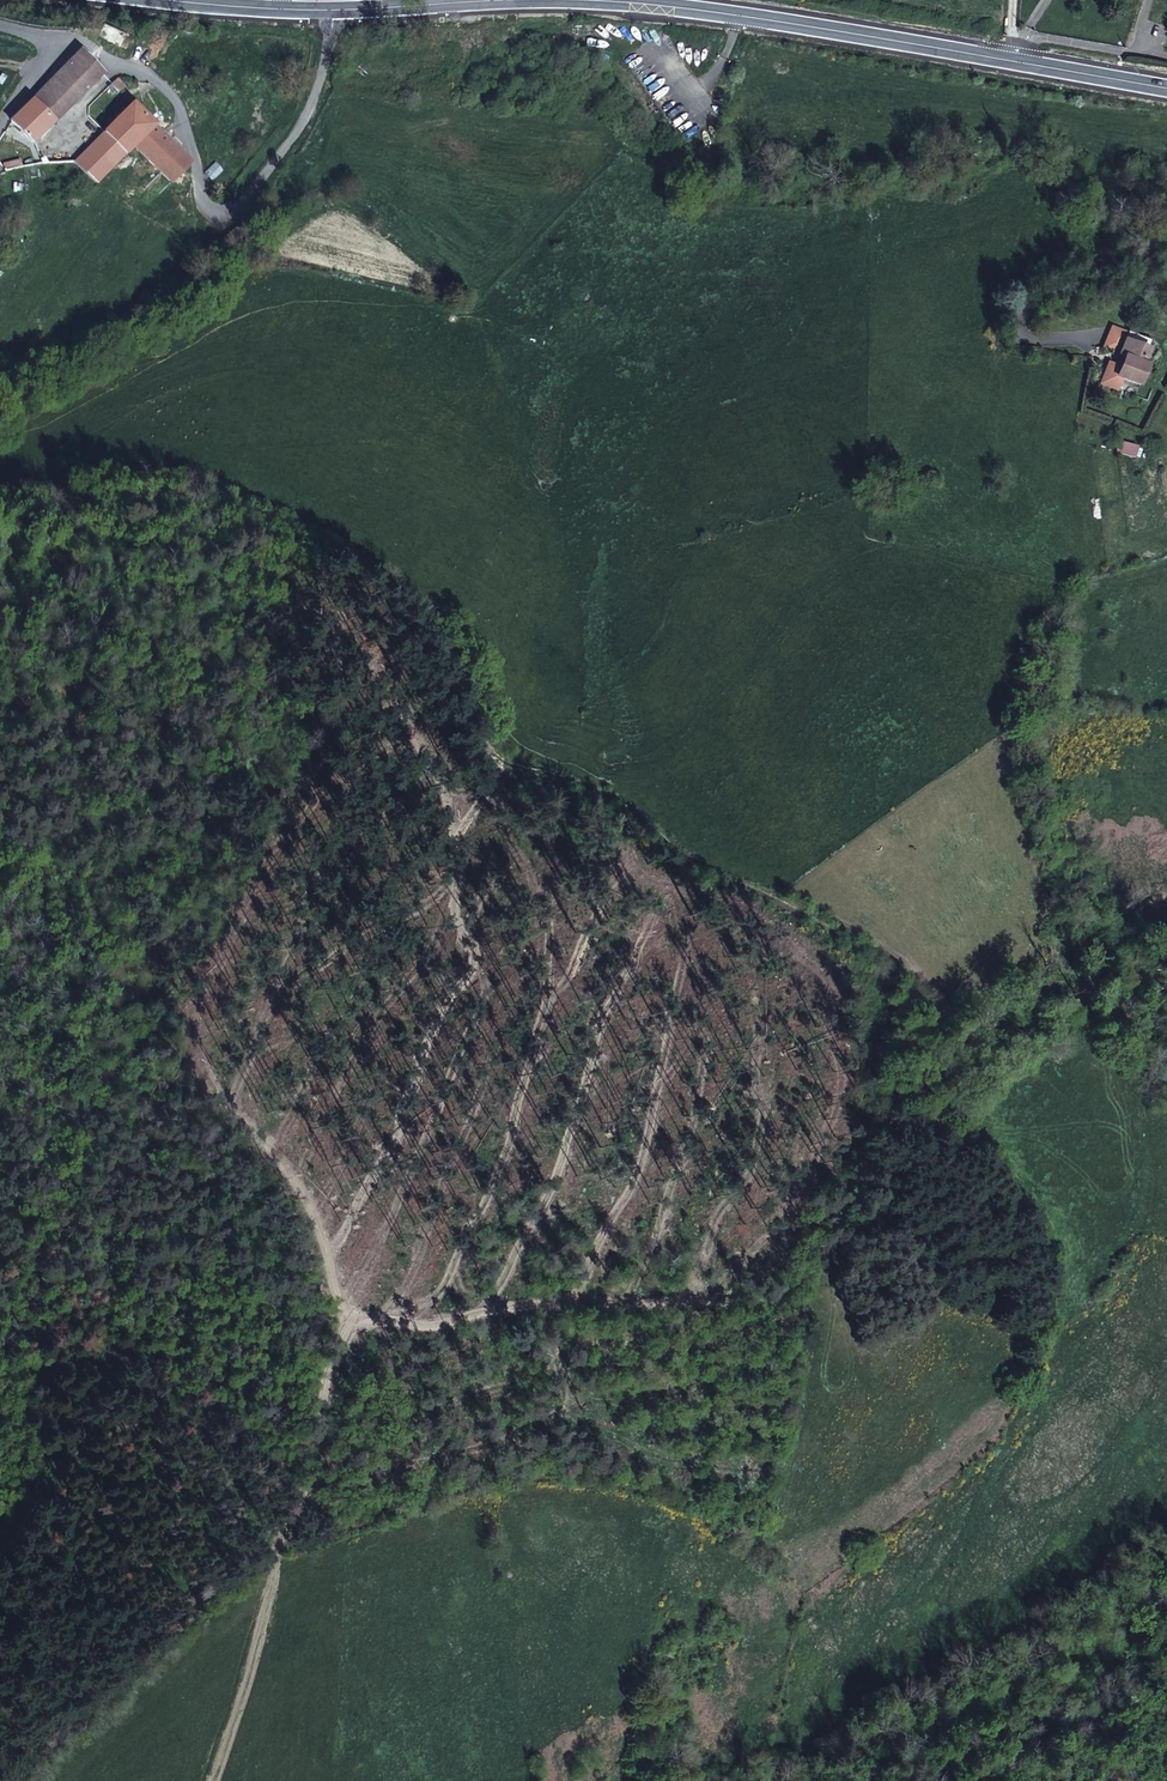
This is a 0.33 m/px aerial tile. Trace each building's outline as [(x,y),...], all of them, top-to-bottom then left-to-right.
[(23,102),(0,125),(0,128),(2,129),(22,149),(92,79),(67,56),(49,74),(36,88),(23,102)] [(163,190),(184,168),(183,163),(153,136),(124,109),(95,139),(118,160),(123,154),(163,190)] [(95,139),(67,169),(89,190),(118,160),(95,139)] [(200,246),(206,256),(228,244),(222,235),(200,246)] [(1122,336),(1112,360),(1125,365),(1122,374),(1113,370),(1108,382),(1132,392),(1141,372),(1137,370),(1147,346),(1122,336)] [(105,704),(121,700),(119,689),(105,693),(105,704)]
